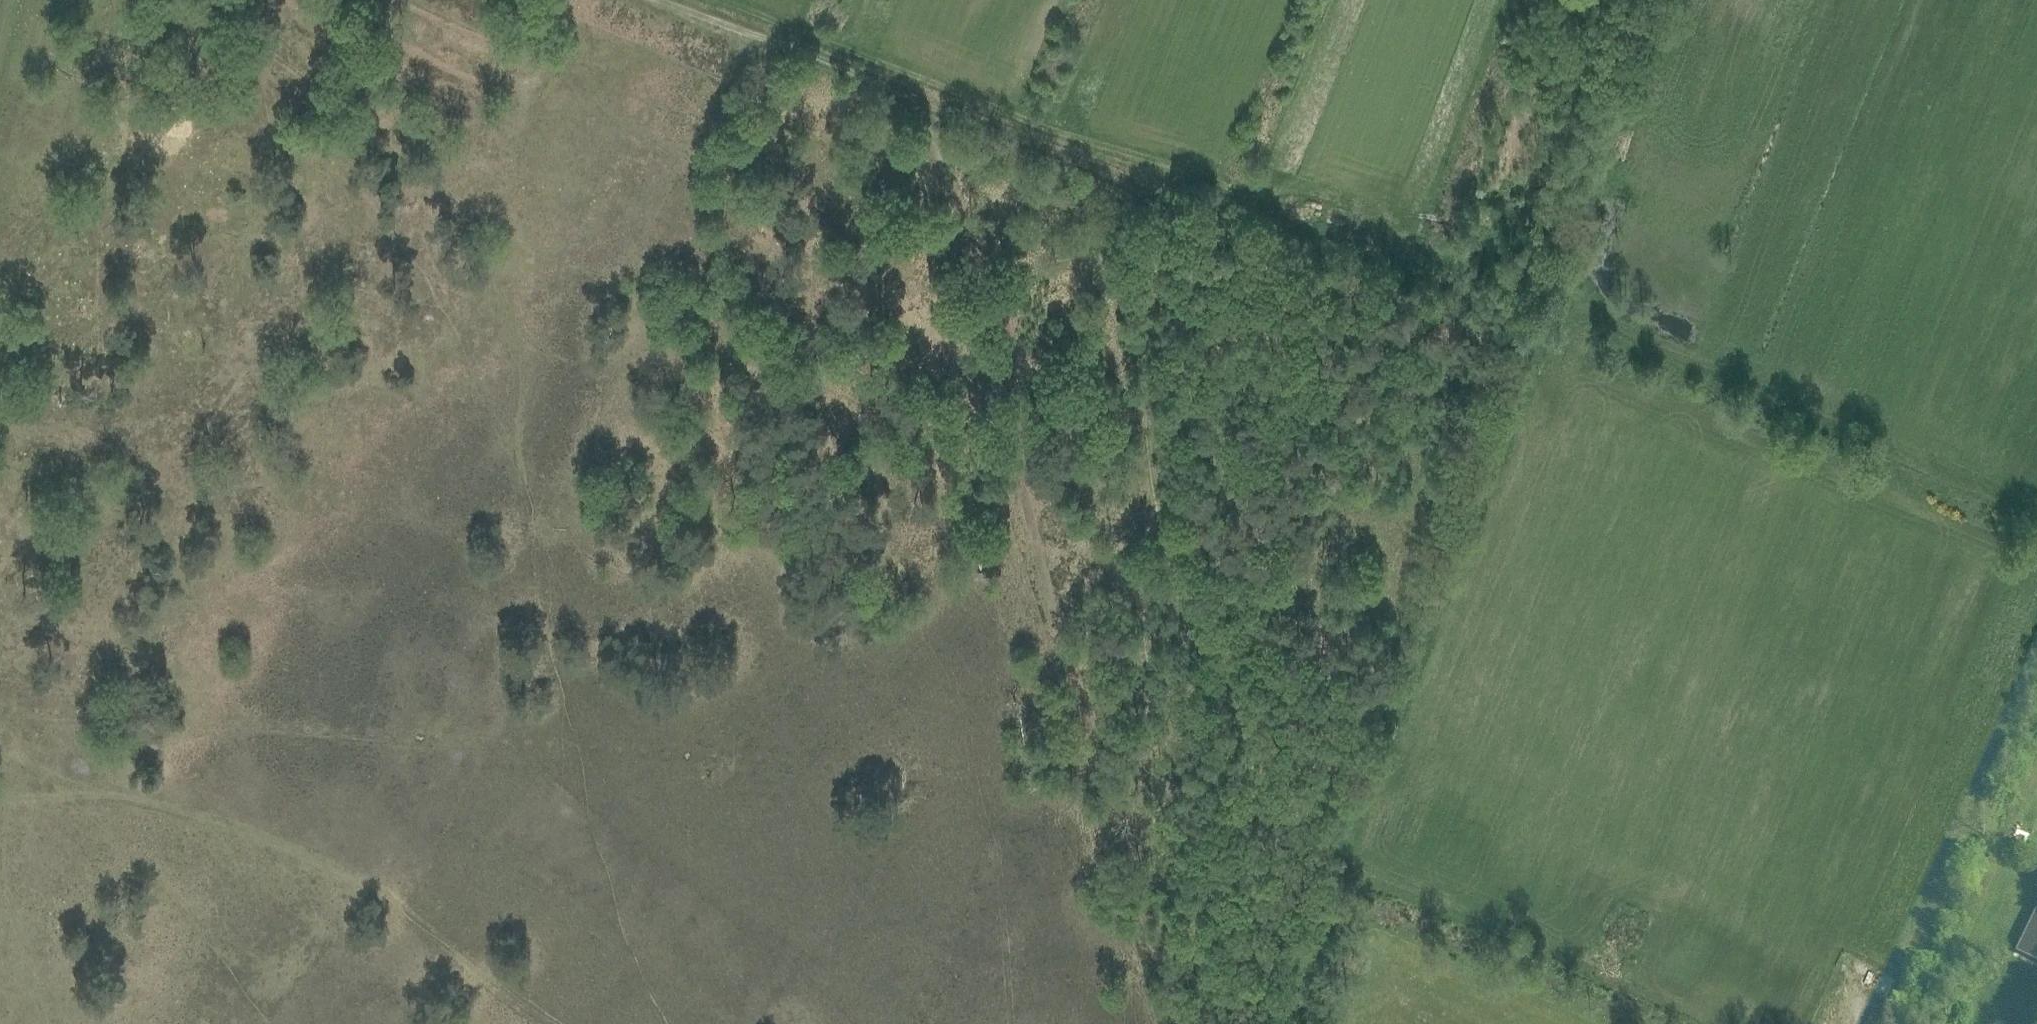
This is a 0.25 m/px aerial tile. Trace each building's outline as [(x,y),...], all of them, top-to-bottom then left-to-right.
[(2017,956),(2036,966),(2036,914),(2017,956)]
